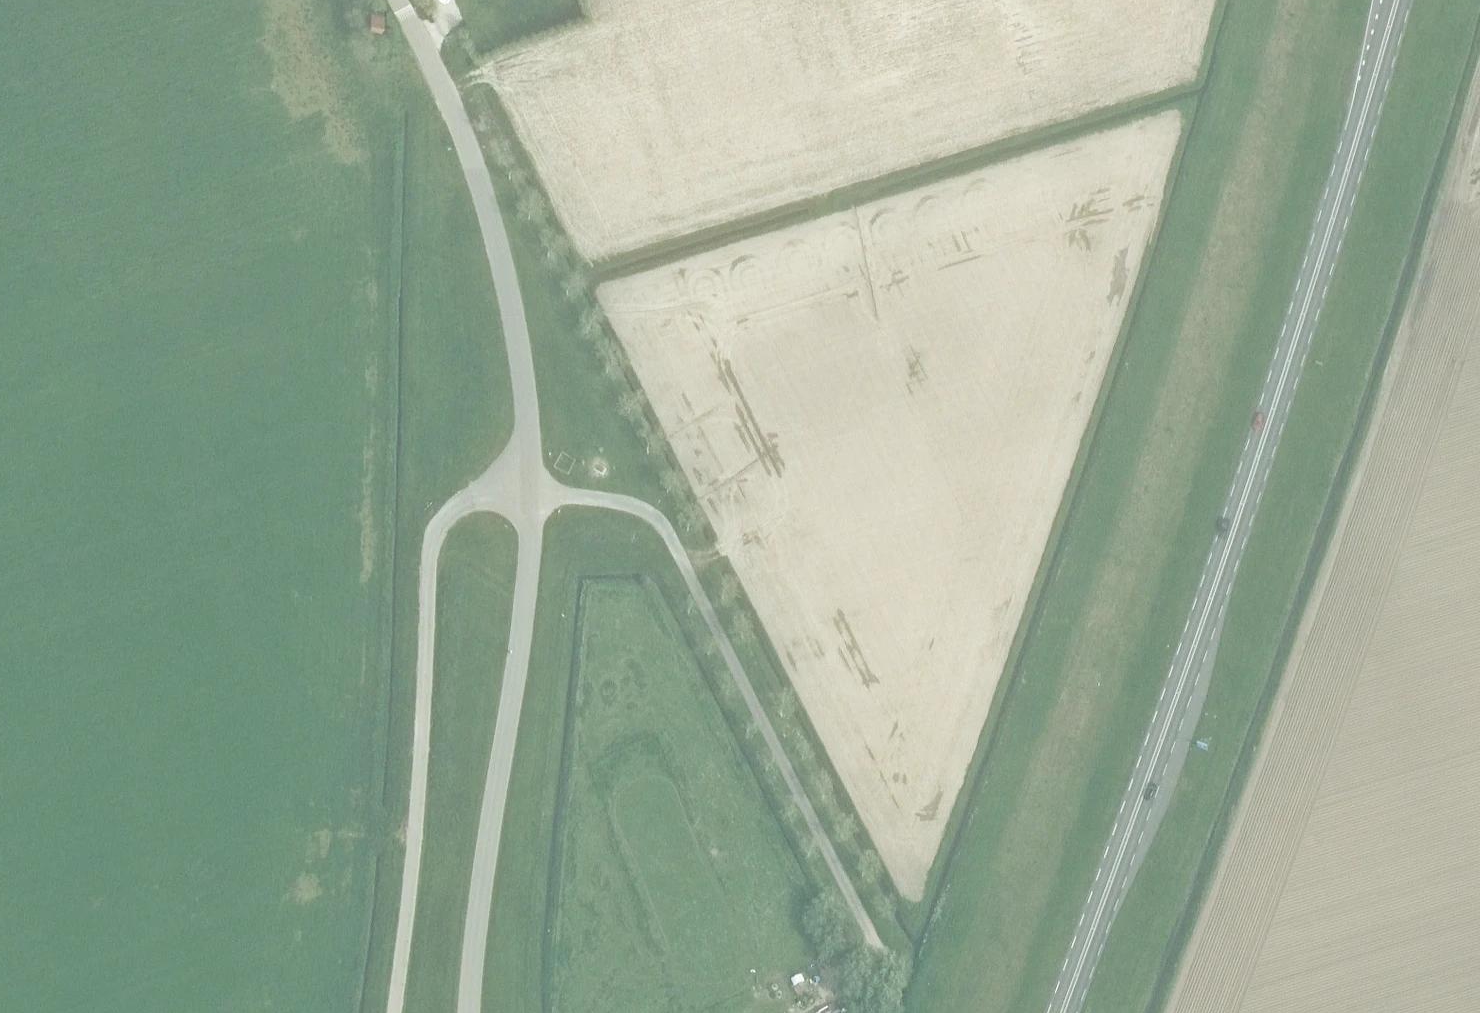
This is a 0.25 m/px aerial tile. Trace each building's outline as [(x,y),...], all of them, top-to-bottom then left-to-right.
[(368,25),(381,27),(383,13),(371,10),(368,25)] [(835,1004),(820,1012),(841,1012),(835,1004)]
